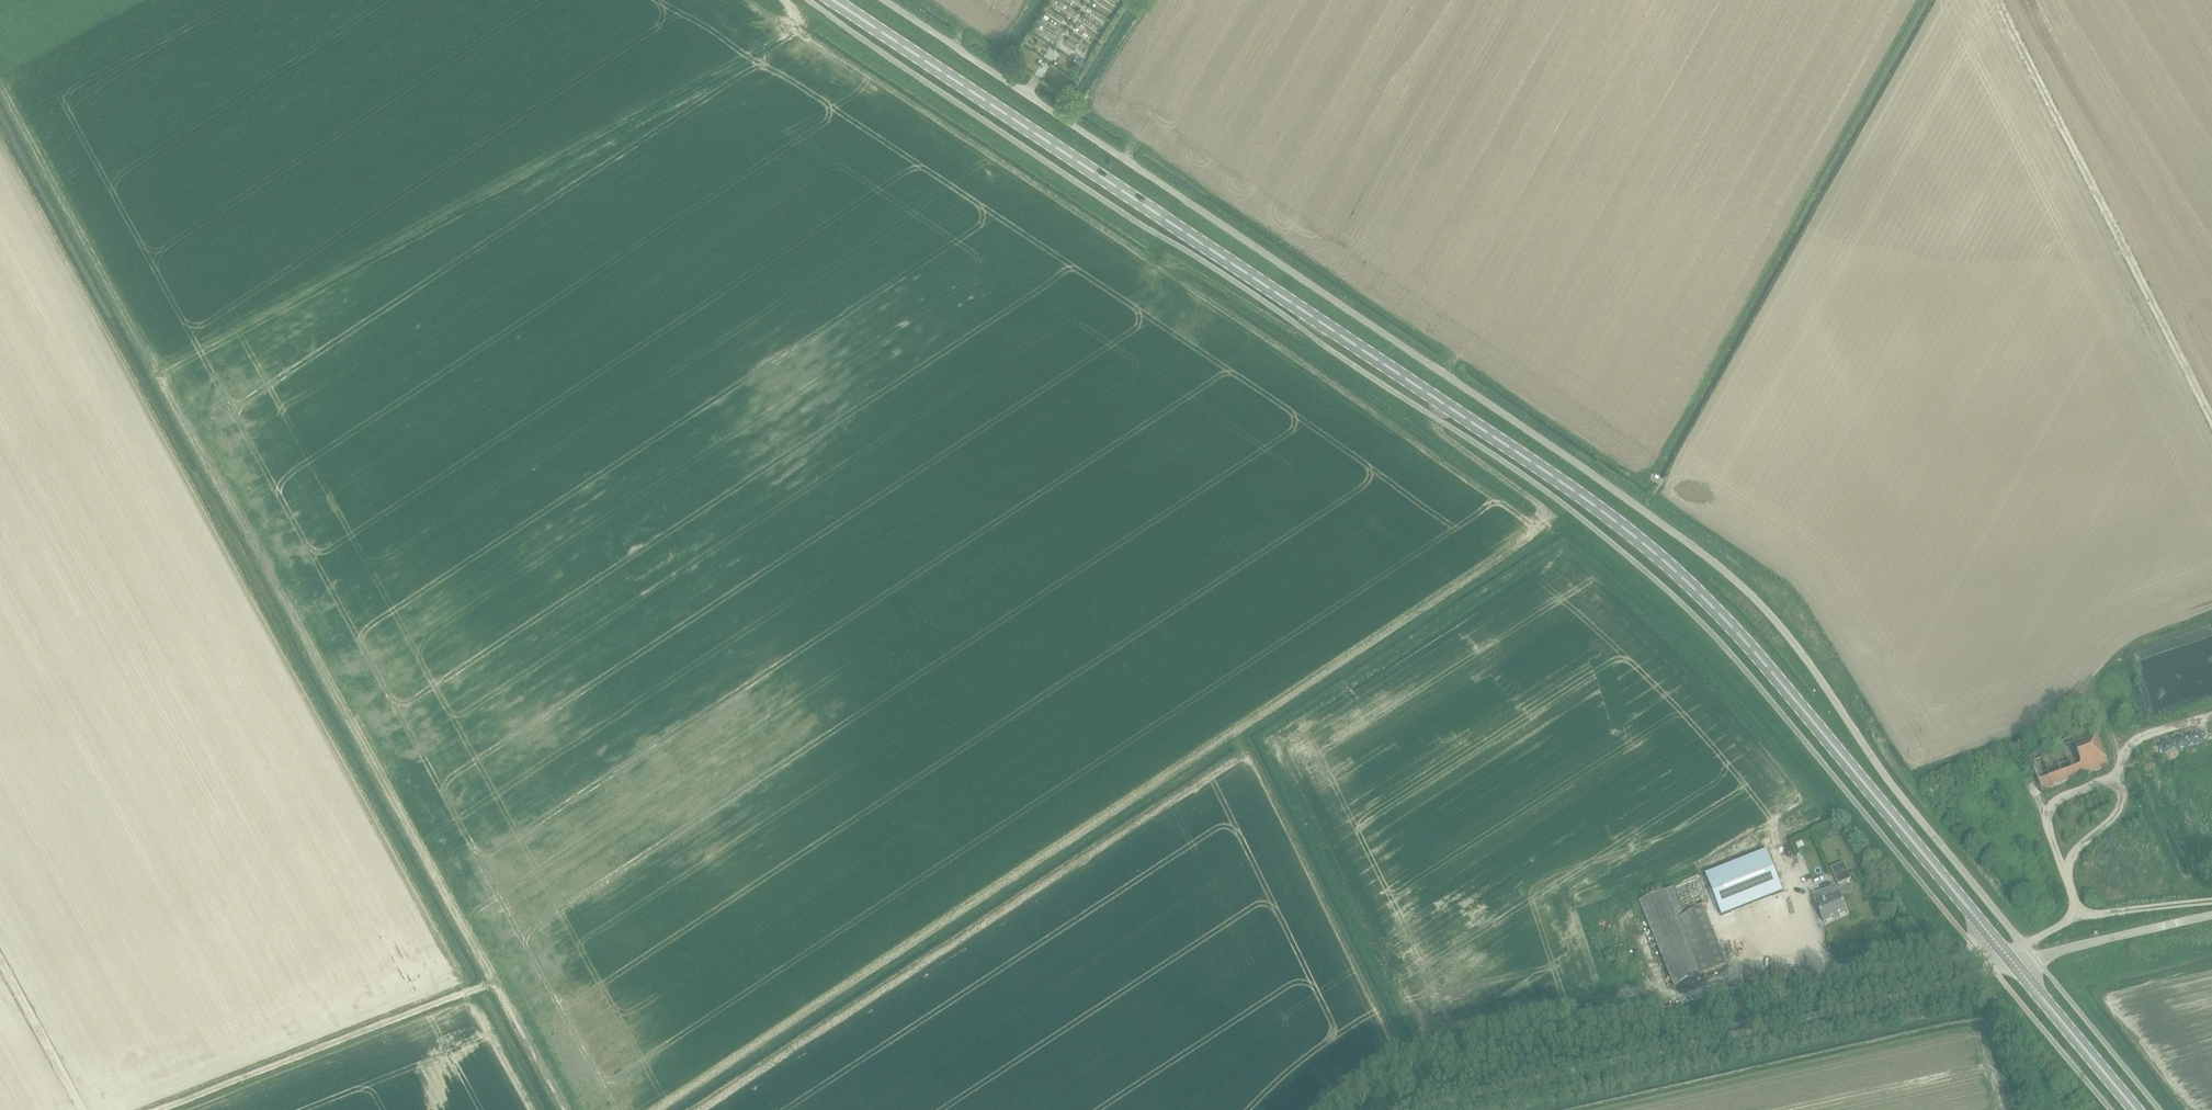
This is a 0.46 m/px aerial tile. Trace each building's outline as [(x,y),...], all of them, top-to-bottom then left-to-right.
[(1109,9),(1119,16),(1128,3),(1124,0),(1115,0),(1109,9)] [(1066,50),(1055,50),(1055,62),(1066,61),(1066,50)] [(1084,62),(1076,57),(1074,61),(1082,66),(1084,62)] [(1070,76),(1069,80),(1067,79),(1065,85),(1073,88),(1077,79),(1070,76)] [(2094,728),(2028,753),(2042,792),(2109,767),(2094,728)] [(1766,851),(1705,875),(1722,917),(1783,893),(1766,851)] [(1847,913),(1842,902),(1840,895),(1839,895),(1835,886),(1814,895),(1814,894),(1812,895),(1813,896),(1812,896),(1817,905),(1816,905),(1824,923),(1847,913)] [(1675,887),(1640,901),(1675,986),(1684,982),(1686,987),(1702,981),(1700,976),(1726,965),(1703,907),(1686,914),(1675,887)]
